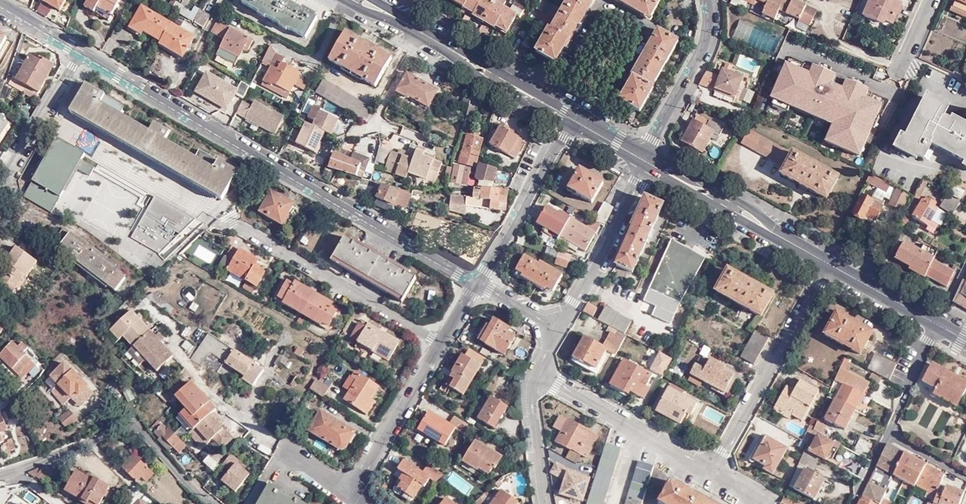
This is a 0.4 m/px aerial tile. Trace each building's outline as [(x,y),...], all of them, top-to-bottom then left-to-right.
[(65,0),(43,0),(60,10),(65,0)] [(111,16),(121,0),(89,0),(84,7),(93,13),(97,7),(111,16)] [(190,0),(183,0),(180,4),(175,1),(171,9),(181,15),(185,8),(190,0)] [(317,19),(283,0),(243,0),(241,5),(305,40),(317,19)] [(474,16),(483,0),(468,0),(463,8),(462,9),(474,16)] [(474,16),(484,21),(495,3),(496,0),(483,0),(474,16)] [(570,40),(594,0),(567,0),(562,9),(550,29),(570,40)] [(650,18),(660,0),(618,0),(650,18)] [(744,9),(747,1),(745,0),(731,0),(730,3),(744,9)] [(780,10),(784,0),(768,0),(767,4),(763,13),(776,19),(776,18),(780,10)] [(780,10),(800,19),(799,20),(810,25),(817,10),(794,0),(784,0),(780,10)] [(901,3),(895,0),(869,0),(863,14),(890,27),(901,3)] [(953,2),(965,9),(965,0),(954,0),(953,2)] [(953,2),(952,6),(965,12),(965,9),(953,2)] [(484,21),(495,28),(506,9),(503,7),(495,3),(484,21)] [(509,11),(506,9),(495,28),(506,34),(516,17),(519,19),(524,10),(513,4),(509,11)] [(952,6),(950,5),(948,9),(965,17),(965,12),(952,6)] [(185,8),(181,15),(192,22),(199,9),(194,6),(191,12),(185,8)] [(108,22),(111,16),(97,7),(93,13),(108,22)] [(159,42),(170,25),(140,7),(128,28),(140,35),(142,33),(159,42)] [(210,15),(199,9),(192,22),(203,28),(210,15)] [(775,22),(806,35),(810,25),(799,20),(800,19),(780,10),(776,18),(776,19),(775,22)] [(775,54),(781,35),(737,21),(731,40),(775,54)] [(216,22),(210,34),(224,41),(216,55),(235,65),(243,51),(248,53),(253,42),(216,22)] [(159,42),(158,45),(182,59),(194,39),(170,25),(159,42)] [(566,48),(570,40),(550,29),(549,28),(535,51),(546,57),(555,62),(564,47),(566,48)] [(678,41),(657,29),(640,59),(660,71),(678,41)] [(529,30),(521,42),(529,47),(536,35),(529,30)] [(375,87),(391,59),(345,32),(329,61),(375,87)] [(270,47),(262,62),(272,68),(264,82),(272,86),(273,84),(289,93),(294,85),(297,78),(300,73),(282,64),(284,60),(276,55),(271,47),(270,47)] [(38,92),(54,64),(42,58),(41,61),(30,54),(16,79),(38,92)] [(651,86),(660,71),(640,59),(631,74),(647,84),(651,86)] [(869,90),(813,66),(809,73),(785,63),(770,98),(832,125),(825,142),(860,157),(882,105),(865,98),(869,90)] [(715,89),(736,97),(743,77),(722,69),(720,77),(715,89)] [(228,109),(238,87),(203,72),(194,95),(228,109)] [(715,89),(720,77),(707,72),(699,84),(715,90),(715,89)] [(438,91),(407,73),(396,92),(407,98),(409,96),(429,107),(438,91)] [(639,110),(653,87),(651,86),(647,84),(631,74),(627,82),(629,83),(620,99),(630,105),(639,110)] [(307,83),(297,78),(294,85),(303,90),(307,83)] [(323,80),(316,94),(366,122),(374,109),(323,80)] [(272,86),(264,82),(263,85),(287,98),(289,93),(273,84),(272,86)] [(70,111),(222,201),(237,173),(199,150),(194,158),(165,141),(170,133),(154,124),(149,132),(120,115),(125,106),(86,84),(70,111)] [(734,100),(736,97),(715,89),(714,92),(734,100)] [(952,156),(965,163),(965,128),(965,130),(944,119),(950,108),(931,98),(928,105),(925,104),(901,147),(924,159),(931,145),(933,141),(954,152),(952,156)] [(242,102),(237,113),(246,118),(275,135),(284,118),(255,102),(251,107),(242,102)] [(477,107),(469,105),(465,120),(473,122),(477,107)] [(331,136),(334,129),(338,121),(321,112),(322,111),(314,107),(308,119),(316,123),(314,127),(307,124),(297,145),(315,154),(320,143),(325,133),(331,136)] [(709,120),(708,122),(704,128),(699,125),(703,120),(695,116),(681,142),(701,153),(712,133),(718,137),(723,127),(709,120)] [(708,122),(703,120),(699,125),(704,128),(708,122)] [(9,127),(0,121),(0,140),(9,127)] [(489,144),(514,158),(524,141),(507,131),(508,128),(501,124),(489,144)] [(300,133),(292,130),(287,140),(294,144),(300,133)] [(779,163),(787,149),(749,130),(741,143),(779,163)] [(467,133),(459,162),(474,166),(482,137),(467,133)] [(25,197),(53,213),(78,170),(91,177),(96,168),(83,161),(87,154),(59,138),(25,197)] [(931,145),(952,156),(954,152),(933,141),(931,145)] [(423,157),(424,153),(426,150),(411,144),(408,153),(406,157),(398,154),(391,152),(384,171),(406,178),(408,174),(426,180),(430,171),(438,174),(442,164),(433,161),(423,157)] [(827,199),(838,178),(793,152),(781,173),(827,199)] [(329,168),(357,177),(363,178),(367,167),(370,159),(354,154),(351,161),(333,154),(329,168)] [(476,169),(470,167),(470,168),(468,176),(474,177),(478,181),(483,180),(492,181),(496,168),(478,162),(476,169)] [(453,177),(449,176),(447,185),(450,186),(452,181),(461,184),(466,184),(467,180),(468,176),(470,168),(457,165),(453,177)] [(592,202),(604,183),(581,170),(570,190),(592,202)] [(891,186),(870,174),(866,182),(887,193),(891,186)] [(921,179),(912,197),(913,196),(924,180),(921,179)] [(913,196),(912,197),(900,221),(901,221),(906,224),(926,182),(924,180),(913,196)] [(399,205),(400,202),(401,200),(403,192),(399,190),(398,192),(384,185),(381,189),(376,187),(373,193),(379,196),(377,198),(396,208),(398,205),(399,205)] [(960,198),(963,191),(951,185),(947,192),(960,198)] [(473,197),(466,197),(451,196),(450,210),(456,212),(466,215),(467,207),(498,209),(499,201),(507,202),(508,189),(482,188),(482,189),(474,189),(473,195),(473,197)] [(900,211),(908,195),(897,189),(896,189),(888,205),(900,211)] [(282,225),(294,204),(271,192),(260,212),(282,225)] [(407,205),(408,202),(406,201),(409,195),(403,192),(401,200),(400,202),(407,205)] [(952,213),(959,201),(946,193),(939,205),(952,213)] [(194,219),(156,195),(130,236),(168,260),(194,219)] [(853,214),(873,224),(884,202),(874,197),(872,200),(863,196),(853,214)] [(617,265),(633,271),(663,205),(645,197),(632,225),(634,226),(617,265)] [(394,213),(396,208),(377,198),(374,204),(394,213)] [(911,217),(926,225),(937,208),(922,199),(911,217)] [(499,201),(498,209),(502,209),(505,210),(506,203),(507,202),(499,201)] [(599,212),(594,220),(601,224),(604,226),(613,208),(604,202),(599,212)] [(536,223),(560,236),(570,218),(561,212),(560,215),(546,207),(536,223)] [(16,229),(22,217),(14,213),(8,225),(16,229)] [(31,222),(22,217),(16,229),(24,234),(31,222)] [(570,218),(560,236),(579,247),(585,250),(596,232),(587,227),(570,218)] [(592,219),(587,227),(596,232),(601,224),(594,220),(592,219)] [(38,226),(31,222),(24,234),(32,237),(38,226)] [(115,292),(126,277),(63,229),(51,245),(115,292)] [(365,283),(382,256),(346,235),(330,264),(365,283)] [(579,247),(560,236),(557,240),(576,252),(579,247)] [(680,303),(706,258),(672,238),(649,289),(680,303)] [(938,252),(924,245),(920,250),(904,241),(895,257),(910,266),(926,274),(934,260),(936,255),(938,252)] [(925,243),(924,245),(938,252),(939,251),(925,243)] [(256,287),(256,288),(265,274),(255,268),(259,261),(240,250),(231,245),(219,266),(228,271),(246,282),(256,287)] [(7,264),(9,266),(10,266),(6,271),(0,280),(0,284),(17,296),(29,279),(27,277),(37,262),(17,247),(6,263),(7,264)] [(559,251),(557,258),(568,262),(571,255),(559,251)] [(948,262),(936,255),(934,260),(946,267),(948,262)] [(417,276),(382,256),(365,283),(402,304),(417,276)] [(553,291),(562,275),(539,262),(538,264),(524,256),(515,270),(522,273),(521,276),(545,289),(546,287),(553,291)] [(568,262),(557,258),(555,263),(566,267),(568,262)] [(946,267),(934,260),(926,274),(947,286),(955,272),(946,267)] [(925,277),(926,274),(910,266),(909,268),(925,277)] [(761,316),(773,295),(728,270),(716,291),(761,316)] [(965,309),(965,296),(962,294),(965,286),(965,280),(964,279),(954,302),(965,309)] [(294,281),(293,284),(306,292),(308,289),(294,281)] [(256,287),(246,282),(242,288),(252,293),(256,287)] [(306,292),(293,284),(281,304),(320,326),(322,324),(332,307),(319,300),(321,296),(308,289),(306,292)] [(333,304),(321,296),(319,300),(332,307),(333,304)] [(588,302),(586,305),(583,310),(593,315),(598,307),(588,302)] [(604,305),(596,318),(625,333),(632,320),(604,305)] [(338,311),(332,307),(322,324),(328,328),(338,311)] [(140,321),(137,318),(132,312),(111,331),(120,341),(124,337),(134,348),(128,354),(140,366),(146,362),(156,374),(173,358),(161,344),(156,339),(151,333),(140,321)] [(861,354),(873,332),(838,313),(825,335),(861,354)] [(295,315),(291,320),(300,326),(304,320),(295,315)] [(495,319),(493,322),(482,342),(504,355),(516,336),(507,331),(509,327),(495,319)] [(482,342),(493,322),(488,320),(477,339),(482,342)] [(388,360),(399,342),(368,324),(367,327),(359,323),(350,338),(388,360)] [(755,364),(770,337),(756,330),(741,356),(755,364)] [(607,340),(620,347),(625,339),(612,332),(607,340)] [(201,366),(206,359),(208,356),(211,357),(212,355),(228,366),(245,377),(243,380),(253,387),(264,372),(208,336),(207,338),(192,359),(201,366)] [(606,351),(603,348),(585,338),(573,358),(583,364),(584,363),(596,369),(606,351)] [(620,347),(607,340),(603,348),(606,351),(615,356),(620,347)] [(33,355),(25,348),(20,352),(10,343),(0,354),(0,360),(16,374),(33,355)] [(296,346),(293,354),(301,357),(304,349),(296,346)] [(463,396),(484,360),(468,351),(465,357),(463,356),(453,373),(457,376),(450,389),(463,396)] [(56,365),(64,356),(62,354),(54,362),(56,365)] [(890,380),(897,365),(875,354),(868,369),(890,380)] [(225,372),(228,366),(212,355),(211,357),(208,356),(206,359),(225,372)] [(662,377),(664,374),(669,364),(654,356),(647,368),(662,377)] [(725,391),(735,374),(720,366),(722,364),(711,357),(704,368),(695,364),(689,373),(691,374),(703,381),(713,387),(714,385),(725,391)] [(637,400),(649,374),(624,358),(611,384),(637,400)] [(935,388),(959,401),(965,388),(965,382),(932,362),(922,380),(935,388)] [(78,396),(88,388),(65,364),(59,369),(56,366),(46,375),(50,378),(44,383),(51,391),(57,385),(70,398),(75,393),(78,396)] [(844,384),(836,399),(856,409),(870,382),(844,368),(842,371),(839,370),(835,379),(844,384)] [(362,412),(370,399),(378,388),(355,372),(352,377),(356,380),(349,392),(344,399),(362,412)] [(700,386),(703,381),(691,374),(688,379),(700,386)] [(737,375),(735,374),(725,391),(714,385),(713,387),(712,388),(726,395),(737,375)] [(349,392),(356,380),(352,377),(351,376),(343,388),(349,392)] [(794,409),(792,414),(803,420),(819,390),(796,377),(792,384),(796,387),(794,389),(791,387),(787,385),(777,402),(776,405),(786,410),(788,406),(794,409)] [(310,389),(323,398),(329,389),(315,380),(310,389)] [(197,399),(203,394),(193,383),(181,394),(192,405),(187,409),(182,414),(189,422),(196,430),(193,432),(197,436),(205,446),(214,438),(222,448),(231,439),(219,425),(211,416),(214,413),(217,410),(209,401),(203,406),(197,399)] [(70,398),(57,385),(51,391),(64,404),(70,398)] [(667,412),(664,416),(680,424),(686,414),(690,416),(698,402),(668,386),(657,407),(667,412)] [(92,392),(88,388),(78,396),(75,393),(70,398),(78,406),(92,392)] [(959,401),(935,388),(932,394),(955,407),(959,401)] [(177,397),(187,409),(192,405),(181,394),(177,397)] [(209,401),(203,394),(197,399),(203,406),(209,401)] [(494,429),(507,408),(491,398),(478,420),(494,429)] [(374,402),(370,399),(362,412),(366,414),(374,402)] [(856,409),(836,399),(826,418),(845,429),(856,409)] [(790,417),(792,414),(794,409),(788,406),(786,410),(776,405),(774,408),(790,417)] [(655,411),(664,416),(667,412),(657,407),(655,411)] [(65,430),(76,420),(69,412),(58,421),(65,430)] [(321,412),(309,431),(342,451),(344,451),(347,447),(344,445),(351,434),(338,425),(340,423),(321,412)] [(467,436),(471,428),(451,416),(446,423),(429,412),(418,430),(445,445),(456,429),(467,436)] [(222,423),(214,413),(211,416),(219,425),(222,423)] [(177,418),(184,426),(189,422),(182,414),(177,418)] [(556,442),(571,450),(572,450),(573,449),(583,454),(587,456),(599,435),(561,415),(554,427),(562,431),(556,442)] [(815,427),(814,430),(822,434),(827,425),(817,420),(815,427)] [(184,426),(191,434),(193,432),(196,430),(189,422),(184,426)] [(162,436),(173,448),(180,454),(187,447),(170,429),(168,430),(162,425),(154,433),(160,438),(162,436)] [(811,425),(806,436),(810,438),(814,430),(815,427),(811,425)] [(197,436),(193,432),(191,434),(203,448),(205,446),(197,436)] [(774,474),(788,448),(764,434),(759,443),(762,444),(754,459),(766,466),(765,469),(774,474)] [(168,453),(173,448),(162,436),(160,438),(157,441),(168,453)] [(826,459),(834,444),(819,436),(810,451),(820,456),(826,459)] [(860,438),(853,450),(866,457),(873,444),(860,438)] [(6,452),(15,448),(12,441),(3,445),(6,452)] [(107,442),(101,445),(107,453),(112,449),(107,442)] [(494,469),(501,458),(475,442),(462,462),(486,477),(492,469),(494,469)] [(606,443),(586,503),(603,503),(621,448),(606,443)] [(831,462),(839,446),(834,444),(826,459),(831,462)] [(891,480),(894,475),(903,455),(904,452),(888,444),(887,445),(874,471),(883,475),(884,479),(880,487),(875,485),(869,482),(863,495),(867,497),(880,503),(883,497),(888,487),(891,480)] [(572,450),(571,450),(566,458),(577,464),(583,454),(573,449),(572,450)] [(815,466),(820,456),(810,451),(806,449),(802,457),(809,461),(808,462),(815,466)] [(894,475),(915,485),(916,483),(926,464),(905,453),(904,452),(903,455),(894,475)] [(230,455),(222,465),(230,471),(222,481),(229,488),(232,485),(238,489),(250,476),(243,470),(236,465),(238,462),(230,455)] [(133,456),(121,468),(136,483),(140,478),(145,483),(153,474),(133,456)] [(203,463),(214,472),(220,464),(208,456),(203,463)] [(809,461),(802,457),(799,463),(806,467),(798,482),(818,493),(829,473),(815,466),(808,462),(809,461)] [(654,466),(639,460),(625,503),(642,503),(654,466)] [(426,486),(432,478),(403,461),(398,470),(407,475),(399,488),(416,497),(423,485),(426,486)] [(245,467),(238,462),(236,465),(243,470),(245,467)] [(589,479),(579,475),(579,473),(569,470),(556,463),(551,472),(565,480),(560,494),(582,501),(589,479)] [(46,464),(29,472),(34,477),(36,475),(46,483),(55,473),(46,464)] [(945,474),(926,464),(916,483),(928,490),(937,494),(940,485),(944,476),(945,474)] [(87,503),(89,502),(90,503),(92,503),(100,503),(110,488),(95,478),(93,481),(87,478),(76,471),(64,490),(87,503)] [(259,478),(245,503),(247,503),(304,503),(259,478)] [(671,481),(661,499),(667,502),(666,503),(712,503),(671,481)] [(236,493),(238,489),(232,485),(229,488),(236,493)] [(937,494),(934,499),(939,501),(938,503),(939,503),(960,503),(964,493),(946,485),(945,487),(940,485),(937,494)] [(922,497),(925,493),(916,486),(913,491),(922,497)] [(934,499),(937,494),(928,490),(928,491),(925,496),(930,498),(934,500),(934,499)] [(516,503),(500,491),(491,503),(515,503),(516,503)] [(785,493),(784,496),(800,503),(803,503),(785,493)] [(16,503),(18,499),(8,494),(3,503),(17,503),(16,503)] [(484,494),(473,503),(474,503),(486,503),(482,500),(486,497),(484,494)] [(784,496),(781,502),(784,503),(800,503),(784,496)]
